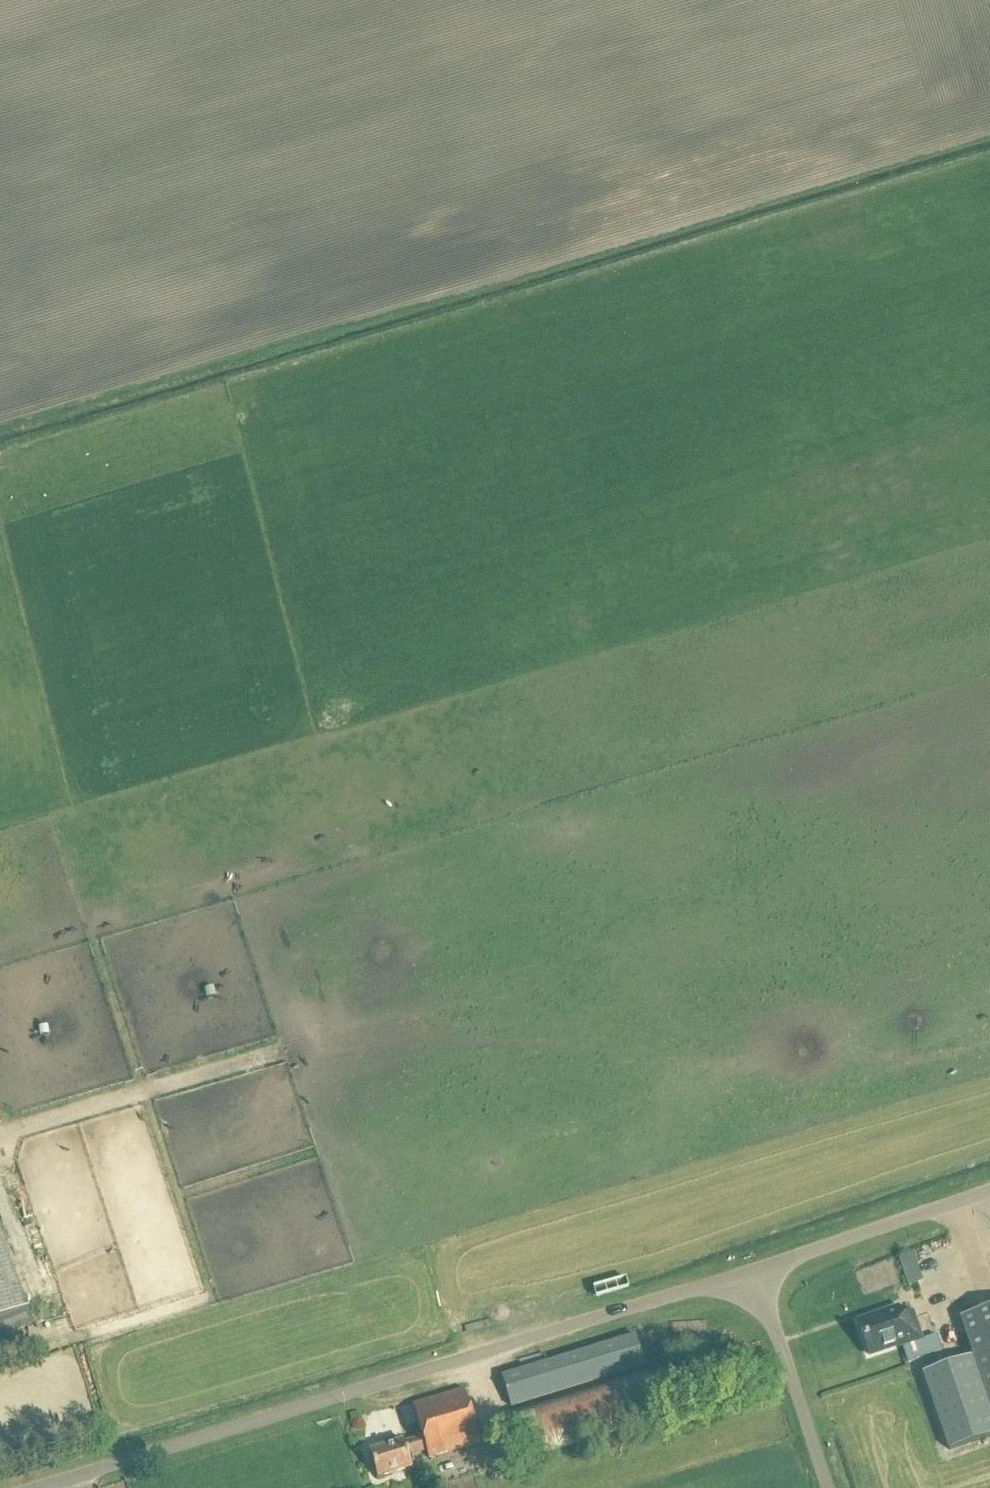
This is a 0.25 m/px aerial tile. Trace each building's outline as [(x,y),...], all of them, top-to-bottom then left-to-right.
[(33,1328),(0,1246),(0,1341),(33,1328)] [(909,1284),(924,1279),(914,1252),(899,1257),(909,1284)] [(857,1326),(868,1357),(908,1343),(909,1347),(922,1343),(914,1318),(903,1322),(898,1308),(881,1314),(882,1318),(857,1326)] [(961,1319),(989,1405),(989,1310),(961,1319)] [(645,1369),(635,1338),(502,1380),(511,1409),(645,1369)] [(512,1414),(524,1453),(525,1457),(658,1414),(645,1374),(512,1414)] [(480,1445),(463,1390),(413,1406),(423,1440),(406,1445),(405,1443),(371,1454),(379,1480),(412,1469),(408,1456),(426,1451),(429,1460),(480,1445)]
